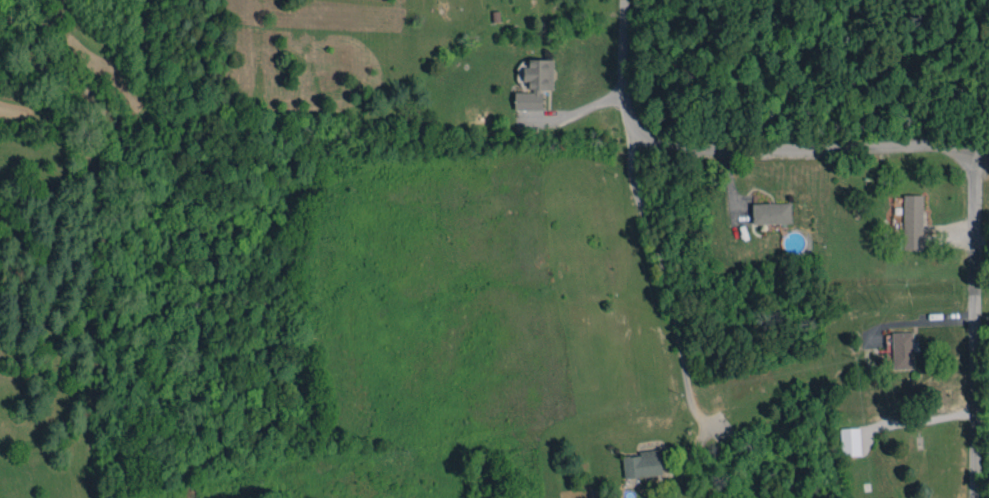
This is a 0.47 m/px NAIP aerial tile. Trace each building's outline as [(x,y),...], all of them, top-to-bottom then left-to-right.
[(553,59),(529,59),(529,66),(523,66),(523,81),(529,81),(529,91),(514,91),(514,110),(542,109),(542,89),(553,89),(553,59)] [(923,195),(903,194),(902,249),(922,249),(923,195)] [(791,223),(790,202),(752,203),(752,224),(791,223)] [(912,331),(891,332),(892,368),(913,368),(912,331)] [(859,427),(841,428),(842,455),(860,455),(859,427)] [(624,477),(661,475),(660,449),(639,450),(639,455),(623,456),(624,477)]
